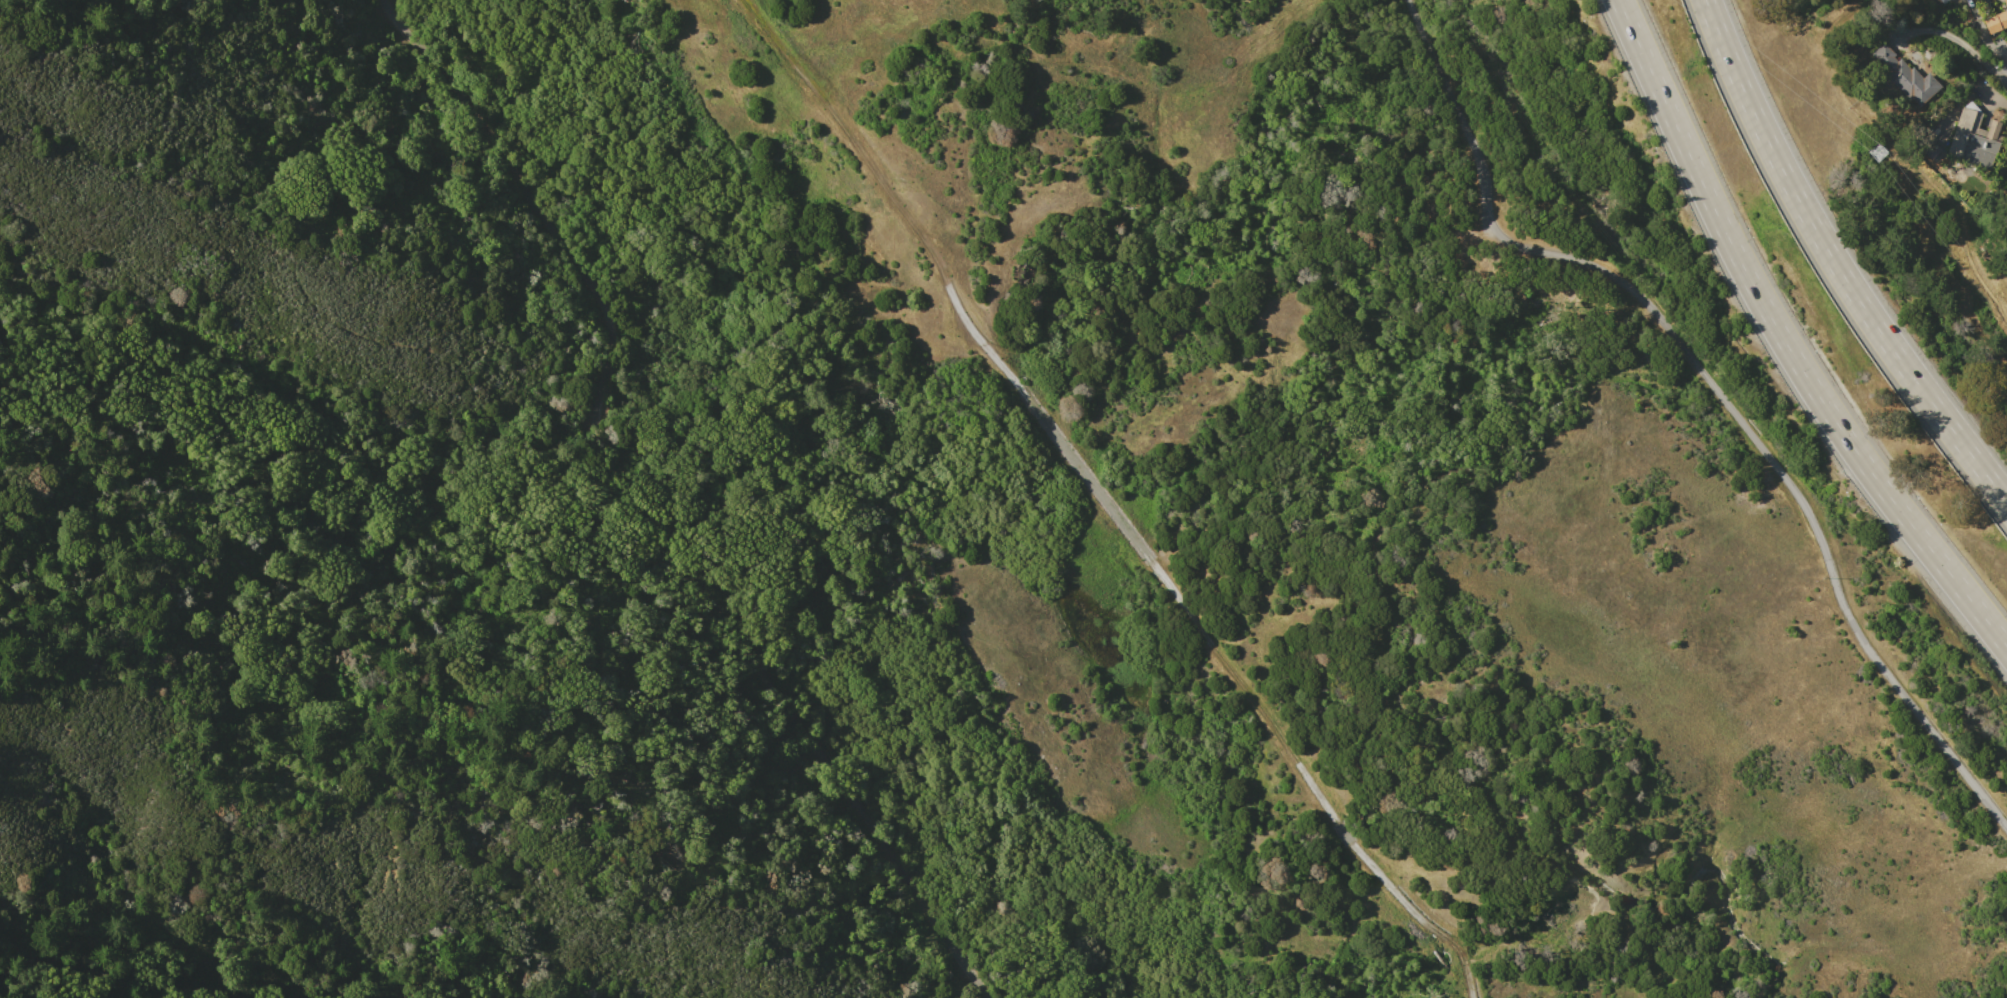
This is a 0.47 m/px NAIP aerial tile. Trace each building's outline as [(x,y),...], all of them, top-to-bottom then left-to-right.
[(1996,14),(2006,9),(2006,27),(1992,33),(1989,34),(1983,20),(1996,15),(1996,14)] [(1868,54),(1917,107),(1940,86),(1927,72),(1920,78),(1900,56),(1897,58),(1882,41),(1868,54)] [(1989,168),(1998,142),(1993,140),(1999,122),(1989,118),(1985,130),(1976,127),(1981,112),(1960,106),(1945,154),(1989,168)]
